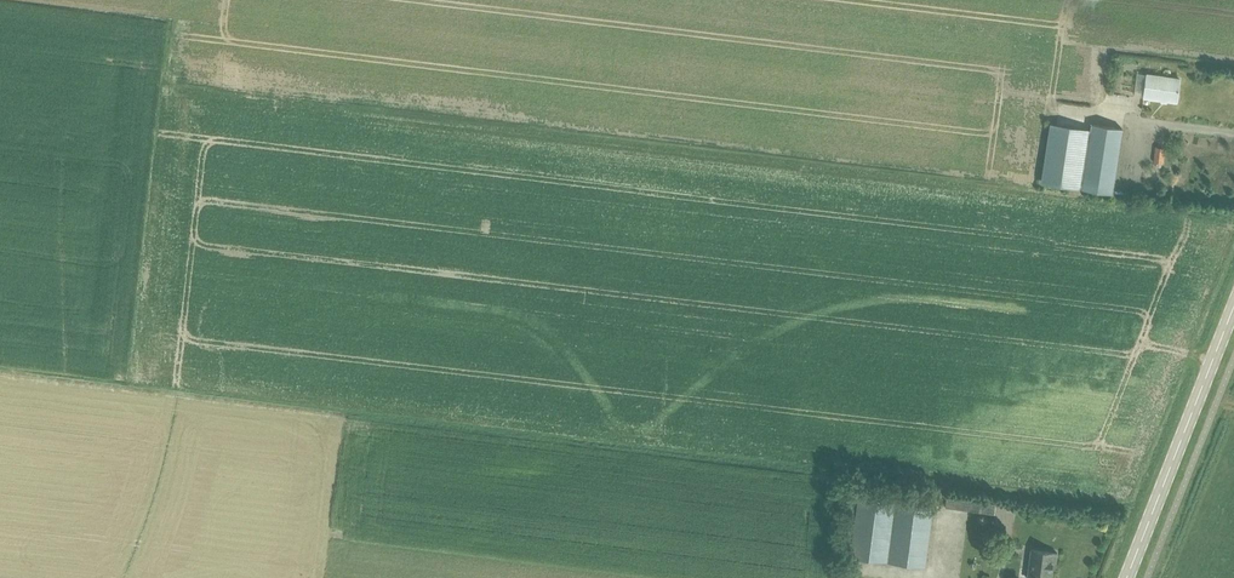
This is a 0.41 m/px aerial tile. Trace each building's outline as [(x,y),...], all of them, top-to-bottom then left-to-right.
[(1177,101),(1180,78),(1138,72),(1135,96),(1177,101)] [(1040,180),(1080,186),(1080,188),(1111,193),(1122,127),(1090,123),(1089,131),(1048,125),(1040,180)] [(1155,146),(1153,161),(1162,163),(1164,148),(1155,146)] [(933,505),(859,496),(851,556),(925,566),(933,505)] [(993,515),(995,504),(952,498),(946,497),(945,508),(993,515)] [(1032,549),(1029,577),(1051,577),(1052,561),(1056,561),(1057,551),(1032,549)]
